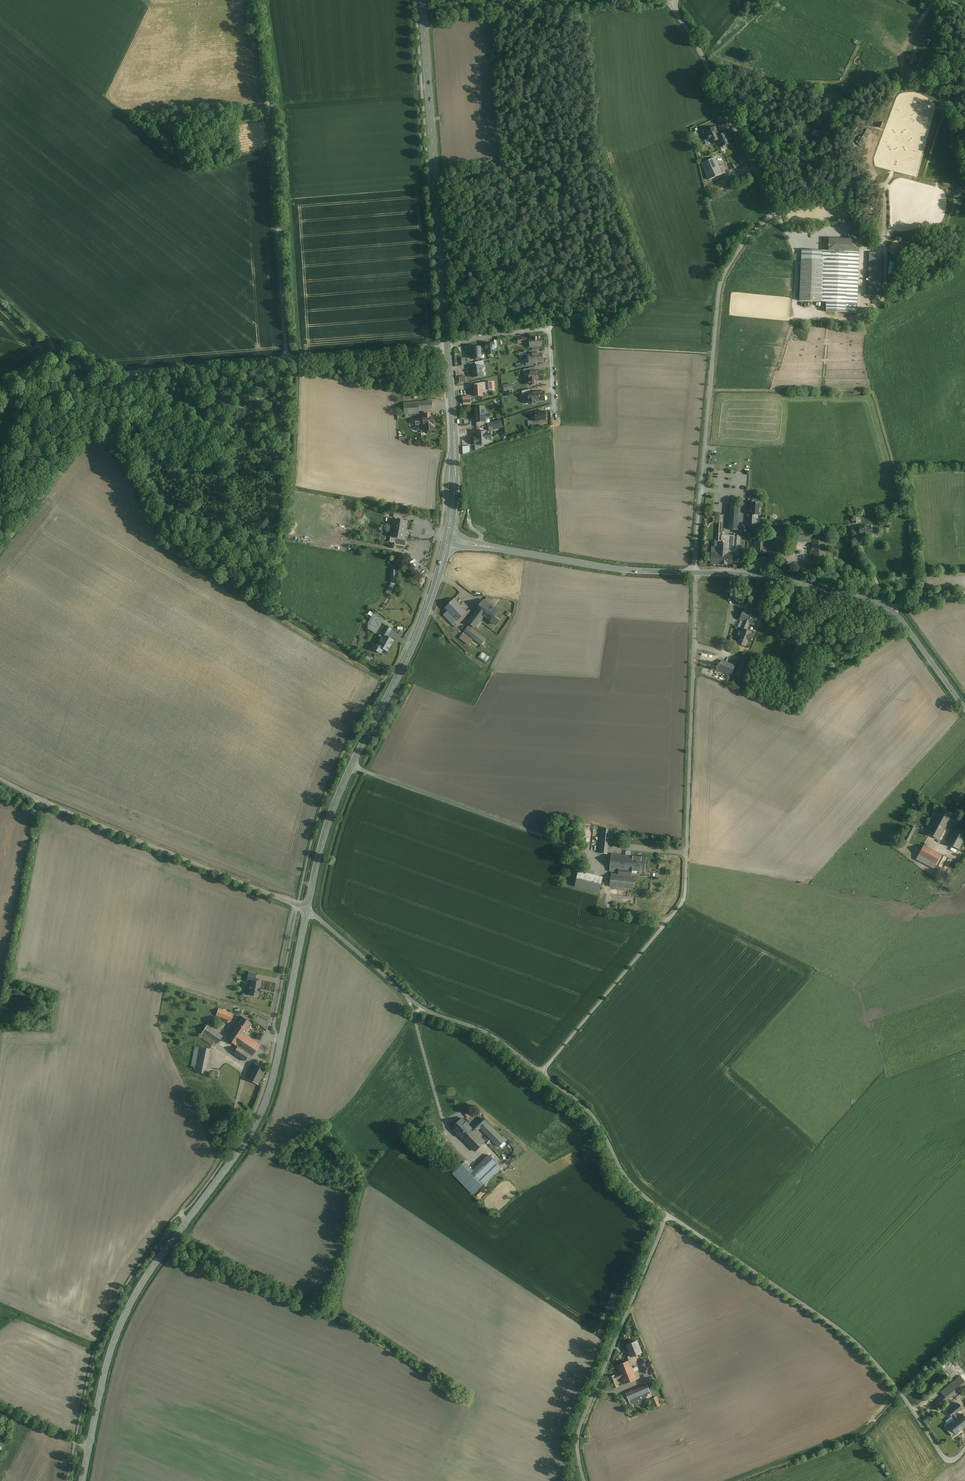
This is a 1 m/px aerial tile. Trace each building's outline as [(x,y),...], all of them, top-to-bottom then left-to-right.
[(908,59),(910,60),(909,63),(913,64),(914,61),(917,62),(918,59),(915,58),(916,55),(913,54),(912,57),(909,56),(908,59)] [(718,134),(715,127),(705,132),(707,136),(706,137),(707,140),(709,140),(710,143),(714,141),(714,142),(718,140),(721,147),(730,144),(727,139),(729,138),(727,133),(718,137),(718,136),(718,134)] [(867,129),(858,144),(862,146),(871,132),(867,129)] [(717,157),(702,164),(709,180),(730,170),(725,159),(719,162),(717,157)] [(828,238),(828,251),(859,252),(859,240),(828,238)] [(826,302),(828,251),(801,250),(799,301),(826,302)] [(859,252),(828,251),(826,302),(826,312),(857,313),(859,252)] [(882,253),(869,252),(868,295),(880,295),(882,253)] [(541,338),(525,339),(526,343),(532,343),(532,347),(542,346),(541,338)] [(486,344),(486,347),(486,350),(488,350),(488,355),(495,354),(494,349),(494,343),(487,344),(486,344)] [(486,347),(472,347),(472,354),(472,359),(485,358),(485,353),(481,353),(481,350),(486,350),(486,347)] [(542,354),(529,354),(529,361),(526,361),(526,366),(534,365),(533,362),(543,362),(542,354)] [(477,366),(472,367),(473,377),(483,376),(482,366),(477,366)] [(535,372),(529,372),(529,373),(530,385),(536,385),(536,380),(544,380),(543,371),(535,372)] [(503,385),(505,391),(514,388),(512,383),(503,385)] [(482,386),(474,387),(475,396),(483,396),(482,386)] [(531,395),(529,395),(529,404),(536,403),(536,401),(545,400),(544,392),(532,393),(532,395),(531,395)] [(464,404),(472,404),(472,396),(463,396),(464,404)] [(419,403),(404,404),(405,415),(419,414),(419,410),(433,409),(433,402),(419,404),(419,403)] [(484,407),(475,407),(476,418),(485,417),(484,407)] [(545,412),(535,412),(536,421),(540,421),(540,420),(546,420),(545,412)] [(421,418),(416,419),(416,425),(424,425),(425,431),(435,430),(434,416),(431,416),(430,414),(425,414),(425,416),(421,417),(421,418)] [(476,418),(477,427),(485,424),(485,417),(476,418)] [(500,420),(488,424),(490,431),(503,427),(500,420)] [(490,432),(477,433),(478,445),(487,444),(487,443),(491,443),(490,432)] [(751,503),(750,514),(758,515),(760,515),(761,503),(751,503)] [(739,505),(730,504),(729,530),(738,530),(739,505)] [(758,515),(750,514),(748,536),(757,537),(758,515)] [(732,555),(734,555),(734,556),(734,557),(735,557),(736,557),(737,556),(738,555),(738,553),(738,549),(736,549),(737,536),(722,535),(723,515),(720,515),(717,547),(712,547),(710,564),(731,565),(732,555)] [(407,522),(395,520),(393,536),(393,537),(404,539),(404,538),(407,522)] [(871,526),(859,526),(859,535),(871,534),(871,526)] [(798,534),(798,539),(810,538),(810,529),(807,529),(807,534),(798,534)] [(825,532),(813,532),(813,538),(813,542),(814,565),(824,565),(824,543),(825,543),(825,532)] [(393,536),(391,536),(390,542),(395,543),(395,545),(406,547),(407,539),(404,538),(404,539),(393,537),(393,536)] [(396,580),(391,580),(391,583),(387,592),(386,592),(390,594),(395,583),(396,580)] [(455,599),(445,608),(448,611),(444,615),(455,627),(467,617),(464,614),(467,612),(455,599)] [(484,616),(491,606),(484,600),(467,622),(475,628),(480,621),(484,616)] [(498,611),(491,606),(484,616),(496,625),(499,621),(494,617),(498,611)] [(756,615),(743,610),(740,619),(744,621),(741,628),(743,629),(737,643),(746,646),(748,647),(753,634),(751,633),(751,632),(746,630),(748,623),(753,624),(756,615)] [(372,617),(382,622),(384,619),(371,611),(369,615),(372,617)] [(382,622),(372,617),(369,623),(368,629),(376,633),(382,622)] [(388,635),(392,629),(387,626),(384,632),(388,635)] [(473,630),(468,626),(464,631),(482,645),(486,639),(473,630)] [(376,644),(373,648),(381,653),(384,649),(385,650),(388,651),(391,646),(390,646),(393,640),(387,637),(388,635),(384,632),(382,634),(384,635),(379,645),(376,644)] [(463,632),(459,638),(469,645),(473,640),(463,632)] [(480,658),(488,661),(490,656),(482,652),(480,658)] [(751,658),(744,655),(735,675),(742,678),(751,658)] [(721,660),(717,670),(730,676),(731,673),(732,674),(735,666),(721,660)] [(940,808),(935,818),(947,824),(953,814),(940,808)] [(945,828),(947,824),(935,818),(933,821),(927,833),(939,839),(945,828)] [(927,833),(933,821),(929,819),(923,831),(927,833)] [(916,828),(911,825),(903,839),(908,842),(916,828)] [(947,843),(959,849),(964,837),(964,833),(955,827),(947,843)] [(601,828),(598,853),(607,854),(610,829),(601,828)] [(949,830),(945,828),(939,839),(943,841),(949,830)] [(941,855),(923,846),(916,859),(934,868),(941,855)] [(633,856),(612,854),(610,871),(614,872),(615,868),(625,869),(624,875),(611,874),(609,886),(633,889),(635,876),(631,876),(632,873),(631,872),(633,856)] [(646,858),(633,856),(631,872),(632,873),(637,873),(637,871),(645,872),(646,858)] [(603,877),(578,871),(574,886),(599,892),(603,877)] [(252,981),(254,982),(256,974),(249,972),(247,980),(252,981)] [(254,982),(252,981),(251,985),(250,985),(249,990),(250,990),(249,995),(258,996),(259,992),(260,987),(260,983),(254,982)] [(234,1014),(218,1009),(216,1015),(231,1021),(234,1014)] [(251,1023),(242,1017),(231,1034),(239,1040),(243,1033),(251,1023)] [(207,1025),(199,1036),(212,1045),(215,1041),(218,1044),(223,1036),(207,1025)] [(260,1045),(243,1033),(239,1040),(231,1034),(227,1039),(238,1047),(233,1053),(245,1061),(249,1055),(252,1056),(260,1045)] [(210,1049),(199,1047),(195,1067),(194,1071),(205,1074),(210,1049)] [(266,1070),(254,1063),(246,1079),(259,1085),(266,1070)] [(472,1129),(463,1138),(475,1151),(485,1142),(475,1132),(480,1127),(498,1146),(504,1140),(489,1125),(482,1118),(472,1128),(472,1129)] [(453,1128),(463,1138),(472,1129),(472,1128),(462,1119),(453,1128)] [(446,1142),(441,1146),(461,1166),(465,1161),(446,1142)] [(473,1170),(472,1171),(479,1179),(484,1184),(501,1168),(489,1155),(473,1170)] [(473,1170),(465,1162),(452,1173),(473,1195),(482,1186),(478,1181),(479,1179),(472,1171),(473,1170)] [(636,1340),(624,1345),(629,1358),(634,1356),(641,1353),(636,1340)] [(632,1367),(637,1365),(634,1356),(629,1358),(628,1358),(629,1361),(632,1367)] [(629,1361),(615,1366),(618,1372),(609,1376),(613,1388),(618,1386),(616,1380),(623,1377),(625,1383),(640,1378),(638,1371),(634,1372),(632,1367),(629,1361)] [(960,1376),(941,1392),(943,1395),(932,1405),(936,1409),(947,1400),(964,1386),(964,1382),(960,1376)] [(652,1398),(647,1384),(625,1393),(631,1406),(652,1398)] [(661,1405),(657,1397),(650,1400),(654,1408),(661,1405)] [(955,1420),(958,1418),(955,1414),(962,1408),(959,1403),(948,1412),(952,1417),(952,1416),(955,1420)] [(962,1414),(958,1418),(955,1420),(949,1425),(949,1426),(946,1428),(952,1436),(955,1433),(956,1434),(964,1426),(964,1417),(962,1414)]
